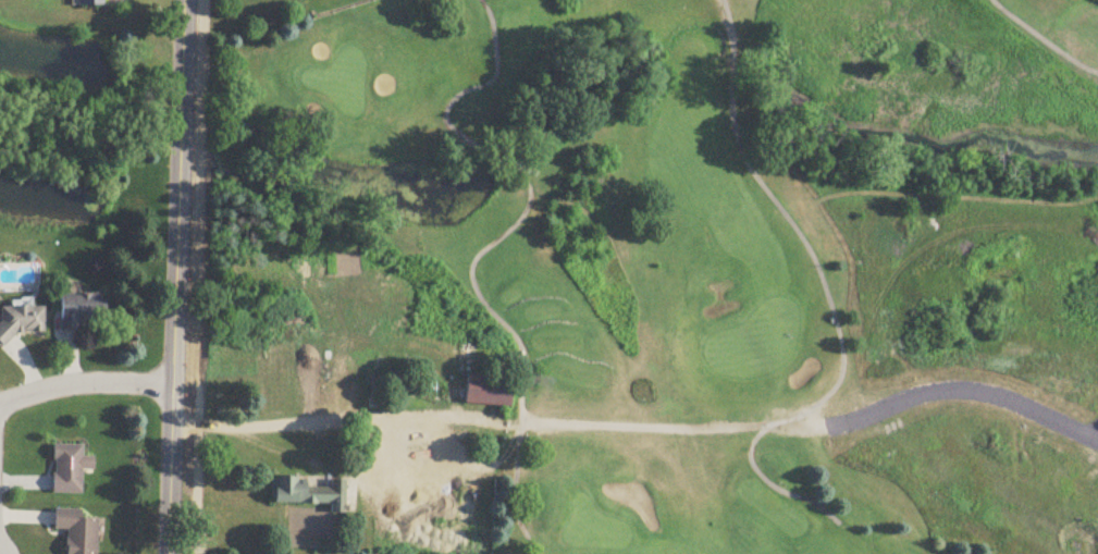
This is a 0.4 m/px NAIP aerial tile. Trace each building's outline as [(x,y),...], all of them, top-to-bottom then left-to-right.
[(79,9),(105,8),(104,0),(79,0),(79,9)] [(60,294),(60,331),(82,331),(82,322),(103,322),(103,294),(60,294)] [(44,307),(0,306),(0,336),(44,337),(44,307)] [(514,380),(468,375),(465,405),(511,409),(514,380)] [(82,495),(82,447),(53,447),(53,495),(82,495)] [(345,481),(330,481),(329,487),(306,486),(306,479),(273,478),(272,505),(330,506),(330,514),(345,514),(345,481)] [(97,519),(82,519),(82,511),(54,511),(54,531),(67,531),(67,553),(96,553),(97,519)]
